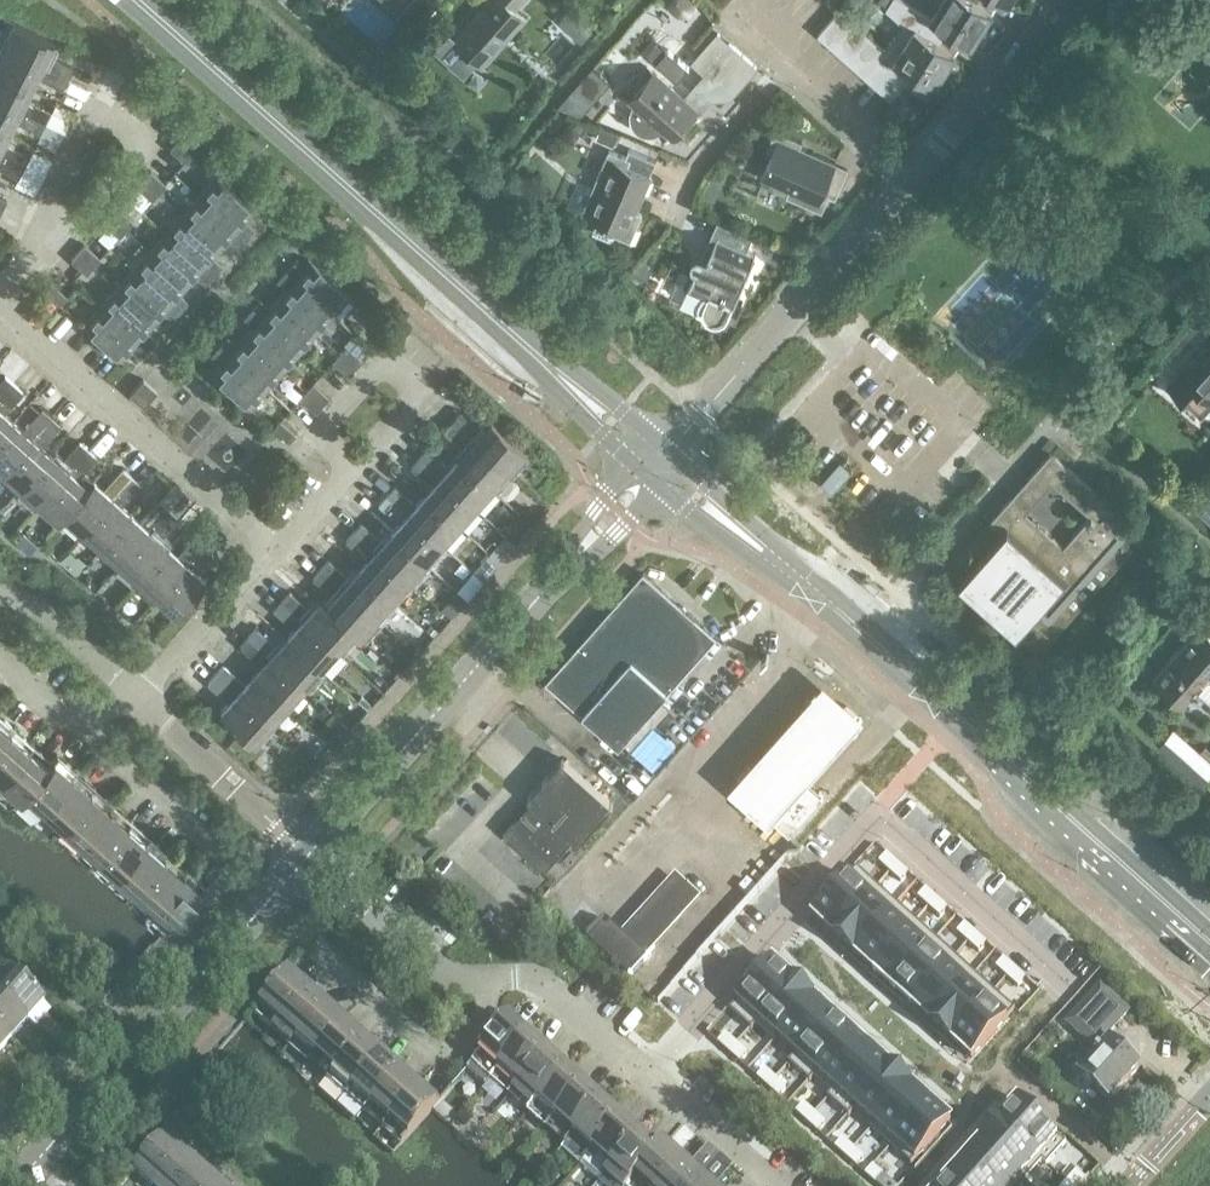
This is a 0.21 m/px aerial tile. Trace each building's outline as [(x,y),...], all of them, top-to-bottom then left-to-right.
[(394,8),(401,0),(385,0),(394,8)] [(435,49),(463,74),(475,60),(480,64),(522,18),(513,10),(523,0),(489,0),(454,39),(448,34),(435,49)] [(699,18),(706,11),(697,0),(689,7),(699,18)] [(898,59),(900,61),(915,70),(936,84),(957,49),(934,35),(942,23),(930,16),(931,15),(907,0),(890,0),(886,6),(906,23),(884,47),(898,59)] [(931,15),(930,16),(942,23),(973,43),(994,9),(979,0),(941,0),(931,15)] [(850,17),(856,10),(850,4),(843,11),(850,17)] [(840,8),(819,33),(891,97),(915,70),(900,61),(898,59),(884,47),(850,17),(843,11),(840,8)] [(53,41),(12,20),(1,43),(68,77),(73,65),(47,52),(53,41)] [(1,43),(0,45),(0,70),(30,86),(36,74),(62,87),(68,77),(1,43)] [(655,71),(632,98),(636,102),(633,106),(632,109),(631,112),(631,115),(632,117),(633,121),(635,125),(637,127),(639,129),(643,131),(645,132),(649,132),(652,132),(657,131),(659,130),(661,128),(664,126),(673,135),(707,96),(725,94),(729,90),(732,94),(757,65),(733,44),(685,98),(655,71)] [(670,47),(661,57),(657,61),(678,80),(690,66),(670,47)] [(589,108),(612,82),(593,66),(558,107),(583,116),(589,108)] [(0,70),(0,98),(46,121),(52,109),(25,96),(30,86),(0,70)] [(0,98),(0,126),(8,130),(14,118),(41,131),(46,121),(0,98)] [(595,123),(582,117),(578,125),(591,131),(595,123)] [(0,126),(0,153),(24,165),(29,154),(3,141),(8,130),(0,126)] [(619,134),(602,127),(597,139),(614,146),(619,134)] [(823,211),(832,190),(837,193),(848,168),(800,147),(803,141),(776,129),(768,148),(775,152),(764,176),(791,188),(788,195),(823,211)] [(177,139),(170,147),(185,161),(193,153),(177,139)] [(584,211),(600,218),(594,230),(613,238),(615,232),(632,239),(643,213),(637,210),(652,174),(652,173),(658,159),(631,147),(628,155),(610,148),(594,184),(596,185),(584,211)] [(0,153),(0,166),(19,175),(24,165),(0,153)] [(143,177),(159,191),(167,183),(151,169),(143,177)] [(716,201),(725,180),(713,175),(704,195),(716,201)] [(216,176),(199,195),(246,237),(256,227),(246,218),(254,210),(216,176)] [(143,177),(136,185),(152,199),(159,191),(143,177)] [(246,237),(199,195),(182,213),(221,247),(230,237),(239,245),(246,237)] [(110,214),(126,228),(134,220),(118,206),(110,214)] [(221,247),(182,213),(166,231),(214,274),(223,264),(213,256),(221,247)] [(110,214),(104,222),(120,236),(126,228),(110,214)] [(729,317),(757,253),(746,249),(753,234),(718,219),(711,234),(718,236),(708,259),(700,256),(695,257),(693,260),(692,265),(694,268),(696,271),(688,289),(708,298),(706,304),(705,315),(708,319),(713,322),(720,322),(725,320),(729,317)] [(106,230),(101,225),(94,232),(100,237),(106,230)] [(214,274),(166,231),(150,249),(188,284),(197,274),(206,282),(214,274)] [(78,251),(93,265),(101,257),(85,243),(78,251)] [(188,284),(150,249),(133,268),(181,311),(190,301),(180,292),(188,284)] [(78,251),(71,258),(87,272),(93,265),(78,251)] [(349,294),(311,261),(304,269),(294,260),(285,271),(332,313),(349,294)] [(181,311),(133,268),(117,286),(155,320),(164,311),(174,319),(181,311)] [(332,313),(285,271),(277,279),(287,288),(278,298),(316,331),(332,313)] [(44,289),(60,303),(68,294),(51,280),(44,289)] [(117,286),(100,304),(148,347),(157,338),(147,329),(155,320),(117,286)] [(316,331),(278,298),(270,307),(260,298),(252,307),(299,350),(316,331)] [(100,304),(83,323),(121,358),(131,347),(140,356),(148,347),(100,304)] [(299,350),(252,307),(243,317),(253,326),(245,335),(283,368),(299,350)] [(389,328),(373,314),(366,322),(381,336),(389,328)] [(283,368),(245,335),(237,344),(228,335),(220,344),(266,386),(283,368)] [(266,386),(220,344),(211,354),(221,362),(212,372),(249,405),(266,386)] [(339,352),(355,366),(362,358),(346,344),(339,352)] [(1184,399),(1204,416),(1209,409),(1209,347),(1185,375),(1183,373),(1171,386),(1184,399)] [(339,352),(332,360),(348,374),(355,366),(339,352)] [(15,382),(6,374),(0,381),(0,399),(15,382)] [(144,378),(130,393),(144,405),(158,390),(144,378)] [(306,389),(322,403),(330,395),(314,381),(306,389)] [(0,399),(0,436),(14,420),(4,412),(24,390),(15,382),(0,399)] [(542,397),(526,388),(522,395),(538,404),(542,397)] [(306,389),(299,397),(315,411),(322,403),(306,389)] [(0,436),(0,468),(3,471),(52,415),(43,407),(24,429),(14,420),(0,436)] [(526,451),(491,420),(483,430),(462,411),(453,420),(509,470),(526,451)] [(52,415),(3,471),(21,487),(51,453),(41,444),(61,423),(52,415)] [(273,426),(285,437),(288,441),(296,433),(280,418),(273,426)] [(509,470),(453,420),(446,429),(467,448),(458,458),(492,489),(509,470)] [(51,453),(21,487),(40,503),(89,448),(80,440),(61,462),(51,453)] [(89,448),(40,503),(58,520),(64,514),(89,486),(79,477),(98,456),(89,448)] [(492,489),(458,458),(450,467),(429,448),(420,458),(476,507),(492,489)] [(1065,545),(1011,496),(990,519),(1005,532),(962,580),(1040,650),(1144,533),(1052,450),(1028,476),(1045,491),(1055,481),(1093,514),(1065,545)] [(476,507),(420,458),(413,466),(434,485),(425,495),(459,525),(476,507)] [(833,491),(852,469),(841,460),(822,481),(833,491)] [(94,480),(89,486),(64,514),(83,530),(132,475),(123,466),(103,488),(94,480)] [(132,475),(83,530),(101,546),(131,513),(122,505),(141,483),(132,475)] [(459,525),(425,495),(417,504),(396,485),(388,495),(443,544),(459,525)] [(1198,507),(1209,519),(1209,494),(1198,507)] [(443,544),(388,495),(380,503),(401,523),(392,532),(426,562),(443,544)] [(131,513),(101,546),(120,563),(169,507),(160,500),(141,521),(131,513)] [(169,507),(120,563),(138,579),(168,545),(159,537),(178,515),(169,507)] [(498,561),(527,526),(516,517),(487,552),(498,561)] [(426,562),(392,532),(384,541),(363,521),(354,531),(410,581),(426,562)] [(410,581),(354,531),(346,540),(368,560),(360,569),(393,599),(410,581)] [(168,545),(138,579),(157,596),(206,540),(196,532),(177,553),(168,545)] [(206,540),(157,596),(176,613),(206,579),(196,570),(215,549),(206,540)] [(393,599),(360,569),(352,578),(330,559),(321,568),(377,617),(393,599)] [(217,567),(206,579),(211,583),(222,571),(217,567)] [(377,617),(321,568),(314,577),(336,596),(327,606),(321,600),(320,600),(354,631),(354,630),(361,635),(377,617)] [(476,568),(445,600),(454,608),(484,576),(476,568)] [(646,570),(548,680),(621,745),(719,635),(646,570)] [(861,580),(875,593),(881,587),(867,574),(861,580)] [(354,631),(320,600),(312,610),(290,590),(282,599),(338,649),(354,631)] [(338,649),(282,599),(274,608),(296,628),(288,637),(321,667),(338,649)] [(1202,622),(1153,677),(1183,703),(1209,674),(1209,629),(1202,622)] [(321,667),(288,637),(280,646),(258,626),(249,636),(305,686),(321,667)] [(305,686),(249,636),(241,644),(263,664),(255,674),(288,704),(305,686)] [(288,704),(255,674),(246,683),(224,663),(216,673),(272,723),(288,704)] [(272,723),(216,673),(208,682),(230,701),(221,711),(254,742),(272,723)] [(827,691),(742,786),(745,789),(764,768),(785,787),(799,772),(810,782),(863,723),(827,691)] [(15,727),(0,713),(0,744),(15,727)] [(0,744),(0,781),(34,743),(15,727),(0,744)] [(1209,777),(1209,748),(1206,745),(1201,751),(1174,727),(1157,748),(1201,787),(1209,777)] [(0,781),(0,787),(15,801),(52,759),(34,743),(0,781)] [(52,759),(15,801),(16,801),(22,795),(40,811),(76,769),(59,753),(53,760),(52,759)] [(503,832),(508,836),(545,869),(574,837),(579,841),(614,802),(563,757),(528,795),(537,804),(519,823),(515,819),(503,832)] [(785,787),(764,768),(745,789),(742,786),(737,792),(770,822),(774,819),(791,834),(826,796),(810,782),(799,772),(785,787)] [(76,769),(40,811),(58,827),(95,786),(76,769)] [(95,786),(58,827),(76,843),(113,802),(95,786)] [(113,802),(76,843),(95,860),(132,818),(113,802)] [(132,818),(95,860),(113,876),(150,835),(132,818)] [(150,835),(113,876),(132,893),(169,851),(150,835)] [(169,851),(132,893),(150,909),(187,868),(169,851)] [(880,863),(879,864),(890,873),(898,865),(887,855),(880,863)] [(898,865),(890,873),(901,883),(902,882),(909,874),(898,865)] [(187,868),(150,909),(169,926),(206,885),(187,868)] [(857,869),(813,918),(834,936),(878,887),(857,869)] [(675,876),(631,925),(655,948),(701,899),(675,876)] [(878,887),(834,936),(854,953),(897,905),(878,887)] [(920,898),(919,899),(929,908),(937,900),(926,890),(920,898)] [(937,900),(929,908),(940,918),(941,917),(948,909),(937,900)] [(897,905),(854,953),(873,971),(917,922),(897,905)] [(655,948),(631,925),(628,922),(618,932),(605,920),(596,930),(587,940),(596,948),(630,978),(638,969),(648,958),(647,957),(655,948)] [(917,922),(873,971),(893,988),(936,940),(917,922)] [(959,933),(958,934),(968,943),(976,935),(965,925),(959,933)] [(976,935),(968,943),(979,953),(980,952),(987,944),(976,935)] [(936,940),(893,988),(912,1006),(956,957),(936,940)] [(956,957),(912,1006),(932,1023),(975,975),(956,957)] [(997,967),(996,969),(1007,978),(1015,969),(1004,960),(997,967)] [(773,962),(730,1011),(750,1030),(794,981),(773,962)] [(1015,969),(1007,978),(1018,988),(1019,986),(1026,979),(1015,969)] [(288,970),(251,1011),(271,1028),(308,987),(288,970)] [(11,971),(2,981),(0,979),(0,996),(28,1021),(45,1001),(11,971)] [(975,975),(932,1023),(951,1041),(995,992),(975,975)] [(794,981),(750,1030),(751,1031),(755,1026),(774,1043),(813,998),(794,981)] [(1067,1023),(1084,1038),(1100,1053),(1080,1075),(1110,1102),(1141,1068),(1110,1041),(1109,1041),(1106,1039),(1131,1012),(1101,985),(1067,1023)] [(308,987),(271,1028),(289,1044),(325,1002),(308,987)] [(995,992),(951,1041),(972,1059),(1015,1011),(995,992)] [(0,996),(0,1029),(12,1039),(28,1021),(0,996)] [(813,998),(774,1043),(775,1044),(779,1039),(796,1055),(788,1063),(789,1065),(833,1016),(813,998)] [(325,1002),(289,1044),(307,1060),(343,1019),(325,1002)] [(833,1016),(789,1065),(809,1082),(852,1033),(833,1016)] [(479,1057),(468,1070),(487,1087),(498,1074),(534,1034),(515,1017),(479,1057)] [(343,1019),(307,1060),(326,1076),(362,1035),(343,1019)] [(0,1029),(0,1053),(12,1039),(0,1029)] [(852,1033),(809,1082),(810,1083),(814,1079),(831,1094),(827,1098),(828,1099),(872,1051),(852,1033)] [(534,1034),(498,1074),(517,1091),(553,1050),(534,1034)] [(362,1035),(326,1076),(344,1092),(380,1051),(362,1035)] [(726,1035),(718,1044),(729,1053),(737,1045),(726,1035)] [(737,1045),(729,1053),(740,1063),(747,1054),(737,1045)] [(553,1050),(517,1091),(535,1107),(571,1066),(553,1050)] [(380,1051),(344,1092),(363,1109),(399,1068),(380,1051)] [(872,1051),(828,1099),(848,1117),(891,1068),(872,1051)] [(571,1066),(535,1107),(554,1123),(590,1083),(571,1066)] [(399,1068),(363,1109),(381,1125),(418,1084),(399,1068)] [(891,1068),(848,1117),(849,1118),(857,1109),(874,1124),(870,1129),(871,1130),(911,1086),(891,1068)] [(765,1070),(757,1079),(768,1088),(775,1079),(765,1070)] [(775,1079),(768,1088),(779,1098),(786,1089),(775,1079)] [(590,1083),(554,1123),(572,1139),(608,1099),(605,1096),(590,1083)] [(418,1084),(381,1125),(401,1143),(433,1107),(437,1102),(418,1084)] [(911,1086),(871,1130),(890,1147),(930,1103),(911,1086)] [(13,1107),(13,1106),(1,1096),(0,1097),(0,1122),(13,1107)] [(608,1099),(572,1139),(591,1156),(627,1115),(608,1099)] [(1018,1102),(999,1122),(1048,1166),(1066,1145),(1018,1102)] [(930,1103),(890,1147),(911,1166),(951,1122),(930,1103)] [(804,1105),(796,1113),(807,1123),(815,1114),(804,1105)] [(465,1131),(473,1121),(462,1113),(455,1122),(465,1131)] [(815,1114),(807,1123),(818,1133),(825,1124),(815,1114)] [(627,1115),(591,1156),(609,1172),(645,1131),(627,1115)] [(999,1122),(982,1142),(1026,1181),(1042,1163),(1047,1167),(1048,1166),(999,1122)] [(609,1172),(625,1185),(630,1185),(633,1182),(664,1147),(645,1131),(609,1172)] [(162,1134),(132,1168),(151,1185),(187,1145),(178,1137),(172,1143),(162,1134)] [(843,1140),(835,1148),(846,1158),(854,1149),(843,1140)] [(633,1182),(637,1185),(663,1185),(687,1158),(668,1142),(664,1147),(633,1182)] [(964,1161),(992,1185),(1022,1185),(1026,1181),(982,1142),(964,1161)] [(151,1185),(152,1185),(184,1185),(200,1168),(191,1160),(196,1154),(187,1145),(151,1185)] [(854,1149),(846,1158),(857,1168),(865,1159),(854,1149)] [(663,1185),(697,1185),(706,1175),(687,1158),(663,1185)] [(947,1180),(953,1185),(992,1185),(964,1161),(947,1180)] [(873,1167),(866,1175),(876,1185),(884,1176),(873,1167)] [(184,1185),(217,1185),(224,1178),(215,1171),(210,1176),(200,1168),(184,1185)] [(1067,1183),(1071,1185),(1080,1185),(1085,1180),(1077,1172),(1067,1183)] [(697,1185),(719,1185),(706,1175),(697,1185)]
